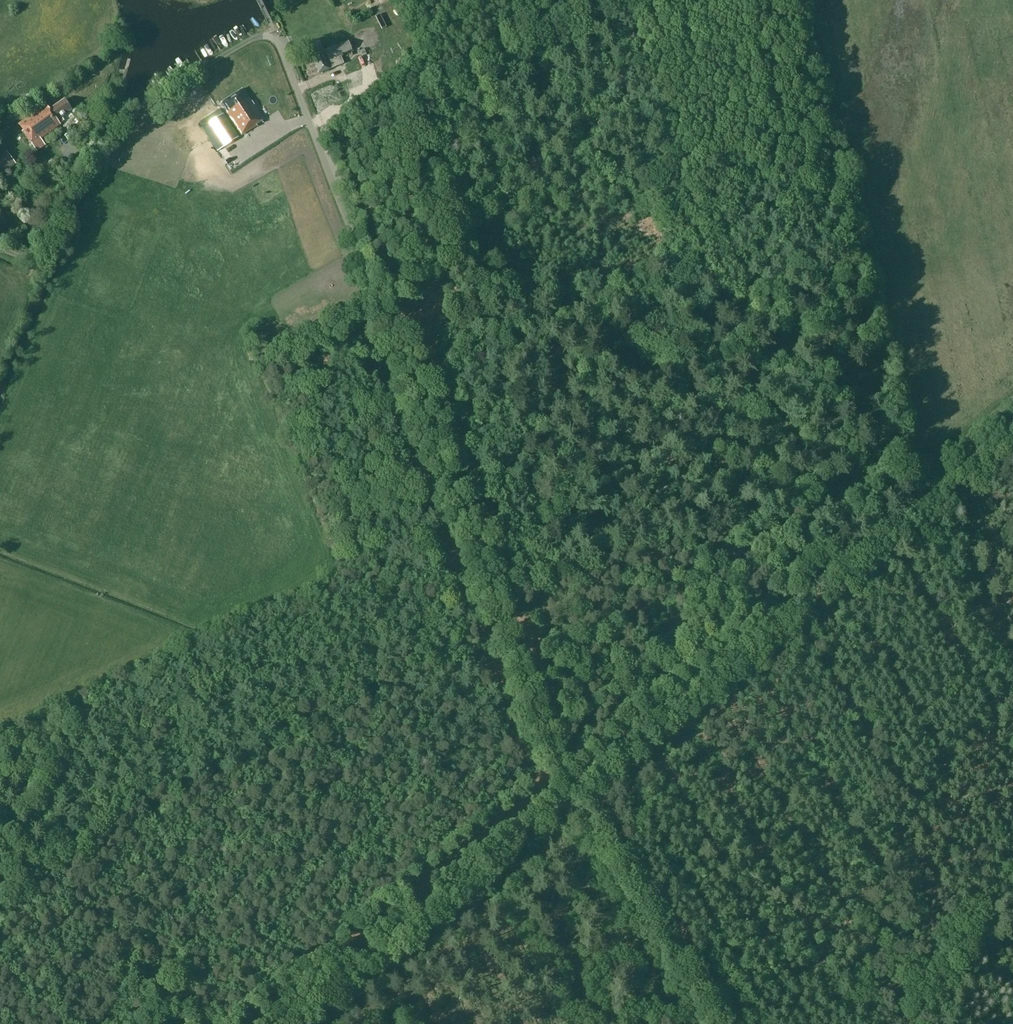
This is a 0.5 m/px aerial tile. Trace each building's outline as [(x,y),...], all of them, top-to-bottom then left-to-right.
[(371,38),(373,37),(370,29),(367,30),(354,36),(360,50),(368,47),(366,40),(371,38)] [(344,64),(340,55),(334,58),(330,48),(312,56),(319,74),(344,64)] [(258,128),(256,125),(264,120),(244,88),(221,103),(242,135),(249,130),(251,133),(258,128)] [(65,99),(50,110),(46,104),(19,124),(24,131),(22,132),(32,145),(37,151),(45,145),(41,139),(61,125),(57,120),(72,109),(65,99)] [(222,115),(209,124),(225,146),(238,138),(222,115)] [(0,155),(0,168),(0,169),(4,173),(16,164),(13,159),(7,151),(0,155)] [(230,157),(234,162),(242,158),(239,152),(230,157)]
